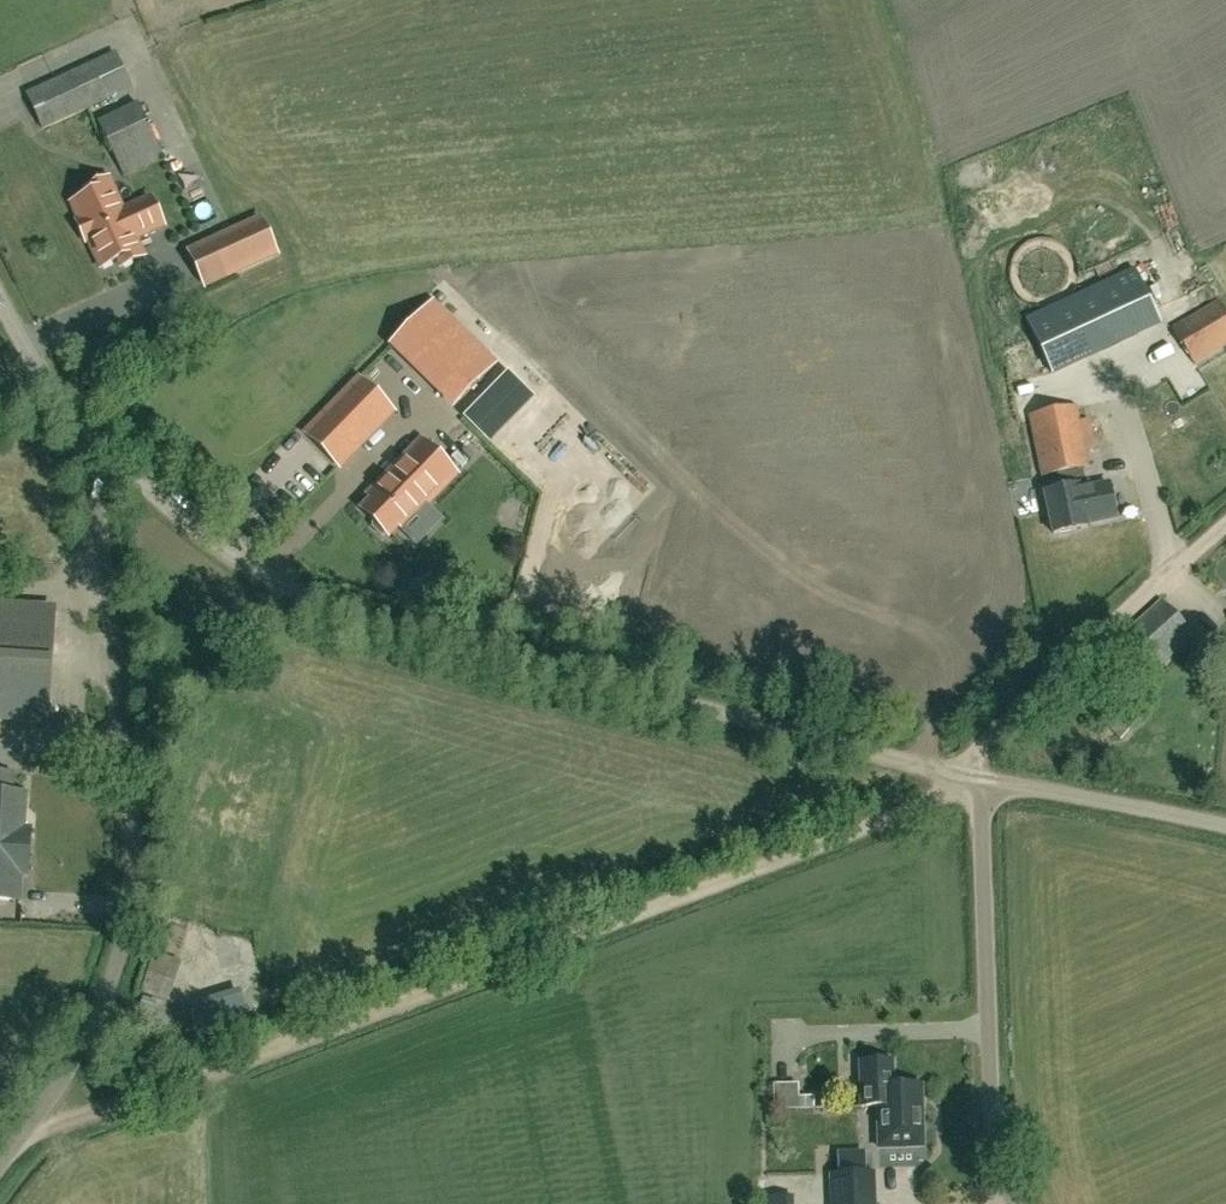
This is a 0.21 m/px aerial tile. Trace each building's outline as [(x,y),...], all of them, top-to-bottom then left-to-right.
[(44,129),(130,89),(114,55),(28,95),(44,129)] [(123,177),(163,159),(138,103),(98,122),(123,177)] [(72,204),(80,222),(77,224),(85,242),(89,241),(101,268),(119,261),(122,267),(142,258),(134,239),(163,227),(151,200),(122,213),(108,181),(87,190),(90,196),(72,204)] [(204,288),(228,277),(276,256),(260,222),(188,253),(204,288)] [(1025,319),(1053,379),(1161,328),(1133,269),(1025,319)] [(1225,345),(1225,315),(1218,301),(1172,329),(1194,365),(1225,345)] [(392,345),(454,406),(495,364),(433,304),(392,345)] [(507,373),(462,419),(488,445),(533,399),(507,373)] [(339,468),(393,413),(359,380),(305,435),(339,468)] [(1169,412),(1181,401),(1170,390),(1158,401),(1169,412)] [(1087,468),(1078,421),(1075,408),(1029,418),(1041,477),(1057,474),(1060,490),(1045,494),(1053,535),(1086,528),(1086,525),(1115,519),(1108,485),(1079,491),(1078,485),(1076,486),(1073,471),(1087,468)] [(381,537),(387,536),(389,538),(411,514),(415,518),(457,475),(421,440),(383,479),(387,483),(361,510),(373,523),(372,528),(381,537)] [(1151,675),(1193,636),(1161,603),(1120,642),(1151,675)] [(0,606),(0,709),(15,710),(14,721),(46,723),(54,609),(0,606)] [(1120,741),(1140,720),(1118,697),(1097,717),(1120,741)] [(29,855),(30,830),(19,829),(21,795),(11,794),(12,775),(0,774),(0,853),(29,855)] [(29,855),(0,853),(0,901),(18,902),(20,875),(27,876),(29,855)] [(143,992),(171,1002),(184,967),(155,957),(143,992)] [(920,1085),(913,1086),(892,1086),(891,1061),(860,1062),(861,1107),(877,1107),(879,1149),(923,1148),(920,1085)] [(805,1085),(778,1085),(778,1100),(805,1100),(805,1085)] [(874,1173),(830,1175),(831,1203),(875,1203),(874,1173)]
